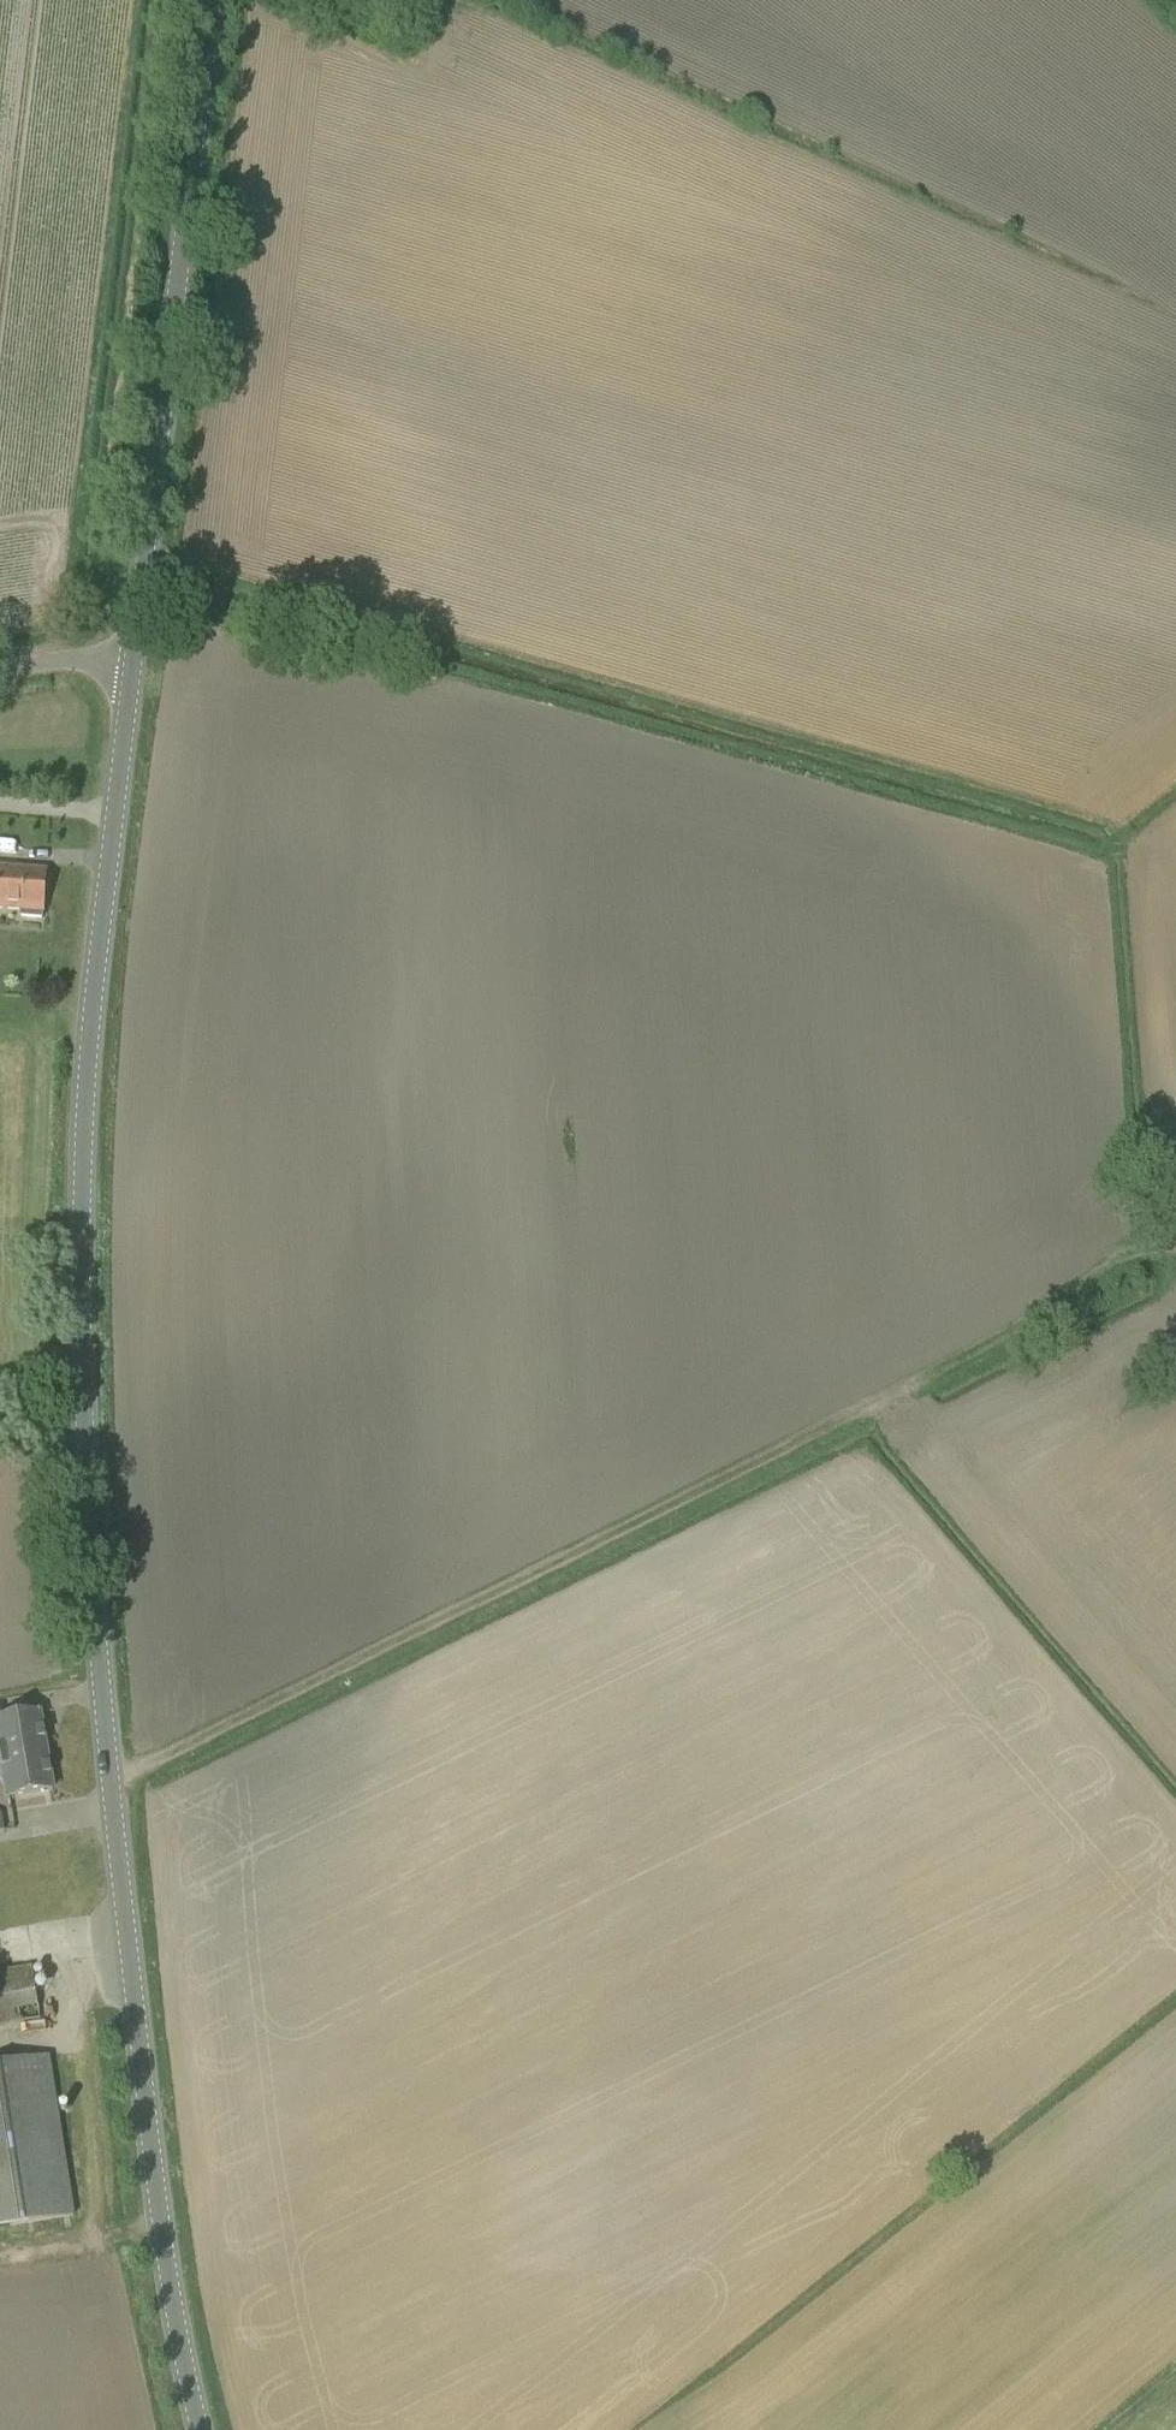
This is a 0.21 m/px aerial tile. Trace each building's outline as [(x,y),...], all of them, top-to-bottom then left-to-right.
[(46,872),(0,868),(0,910),(21,911),(21,917),(41,918),(42,913),(43,913),(46,872)] [(48,1752),(41,1714),(0,1721),(0,1757),(0,1760),(48,1752)] [(48,1752),(0,1760),(7,1798),(54,1790),(48,1752)] [(41,2020),(32,1966),(0,1971),(0,2027),(41,2020)] [(75,2217),(50,2056),(0,2064),(0,2228),(75,2217)]
